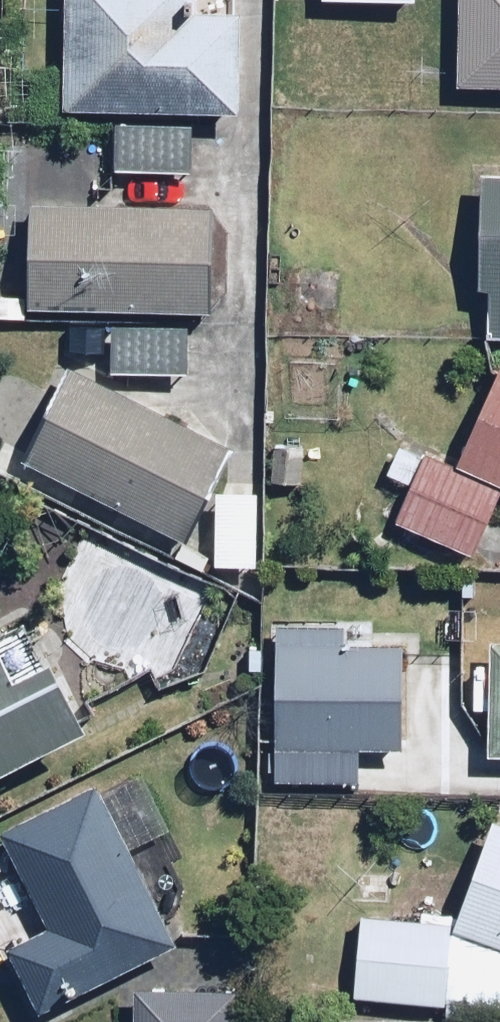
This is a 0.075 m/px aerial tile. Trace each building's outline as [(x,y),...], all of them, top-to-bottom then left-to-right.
[(61,112),(239,118),(242,12),(209,10),(210,0),(65,0),(61,112)] [(458,91),(499,93),(499,0),(464,0),(458,91)] [(194,124),(113,123),(112,176),(194,177),(194,124)] [(98,154),(29,151),(23,313),(210,320),(215,207),(96,203),(98,154)] [(481,174),(477,286),(486,287),(484,340),(499,340),(499,175),(481,174)] [(190,330),(106,323),(102,375),(185,382),(190,330)] [(498,366),(456,466),(423,452),(394,521),(478,557),(499,506),(499,366),(498,366)] [(235,458),(69,367),(18,460),(184,551),(235,458)] [(209,668),(239,593),(175,568),(145,643),(163,687),(209,668)] [(83,733),(23,609),(0,620),(0,773),(83,733)] [(355,632),(278,628),(270,784),(356,788),(358,751),(402,753),(407,651),(354,648),(355,632)] [(483,753),(499,754),(499,648),(487,647),(483,753)] [(100,793),(95,785),(0,833),(0,845),(0,953),(2,957),(12,953),(44,1017),(178,949),(128,849),(172,827),(143,771),(100,793)] [(445,1007),(444,1021),(477,1021),(478,1010),(499,1012),(499,831),(494,829),(459,927),(358,918),(351,998),(445,1007)] [(137,990),(136,1021),(233,1021),(234,994),(137,990)]
